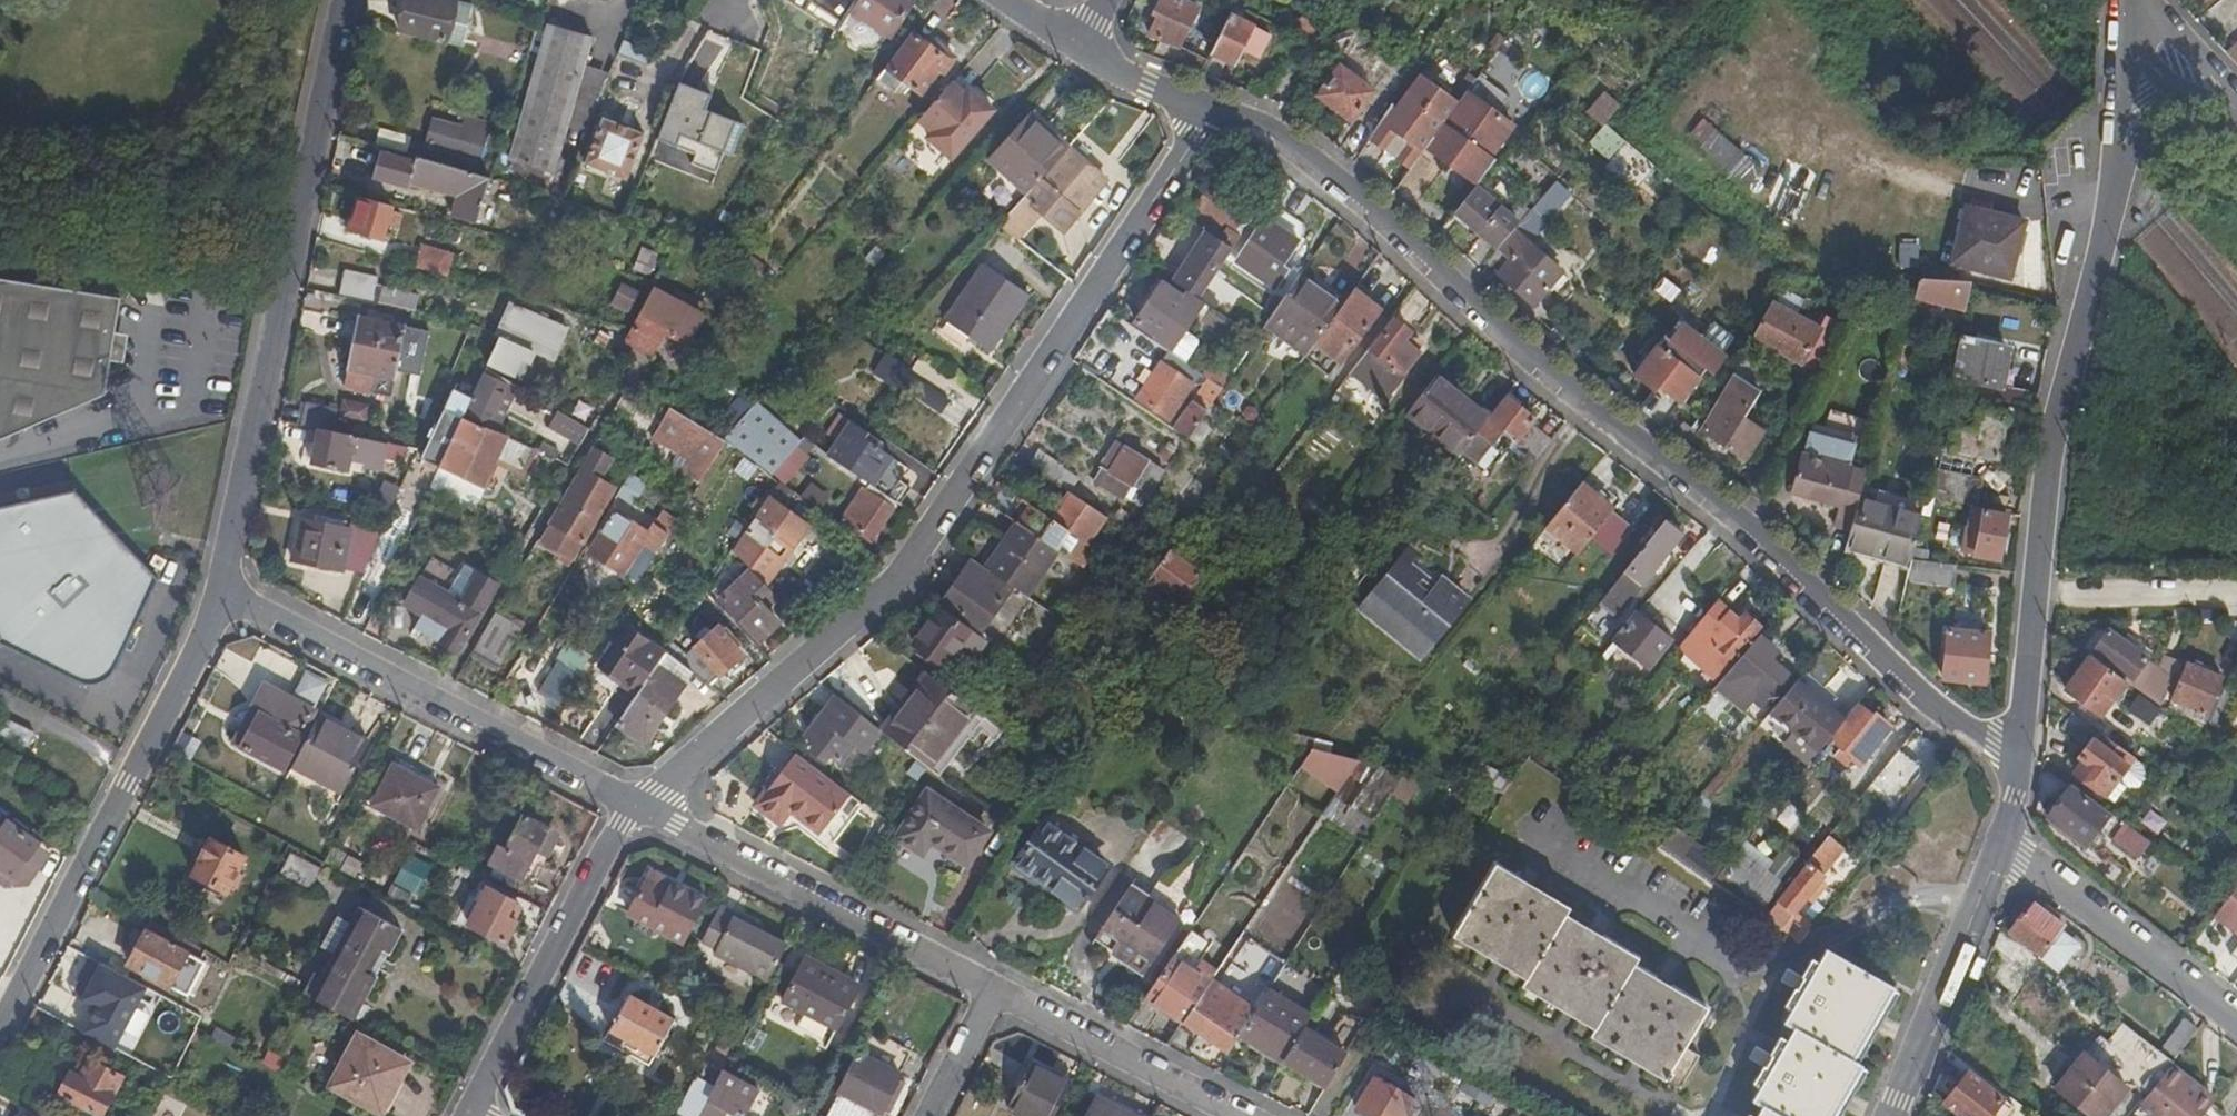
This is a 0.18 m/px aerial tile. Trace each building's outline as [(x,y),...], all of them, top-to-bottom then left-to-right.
[(462,47),(472,7),(446,0),(406,0),(400,30),(462,47)] [(527,11),(536,13),(540,0),(530,0),(527,11)] [(836,31),(848,12),(857,0),(790,0),(836,31)] [(848,12),(888,38),(912,2),(909,0),(857,0),(848,12)] [(1154,57),(1201,75),(1206,63),(1194,58),(1195,56),(1179,48),(1198,9),(1180,0),(1163,0),(1157,12),(1162,15),(1160,20),(1152,36),(1163,42),(1154,57)] [(1252,25),(1230,14),(1211,53),(1228,62),(1234,65),(1242,49),(1259,57),(1269,35),(1252,26),(1252,25)] [(1340,56),(1355,32),(1336,20),(1321,44),(1340,56)] [(510,160),(554,171),(566,127),(584,62),(591,34),(547,23),(535,67),(510,160)] [(936,39),(931,34),(926,40),(931,45),(936,39)] [(922,46),(909,36),(882,71),(901,85),(917,97),(936,73),(940,77),(952,62),(931,45),(926,40),(922,46)] [(2236,66),(2236,46),(2228,57),(2236,66)] [(1515,54),(1505,48),(1491,68),(1501,74),(1515,54)] [(1206,63),(1201,75),(1219,82),(1228,62),(1211,53),(1206,63)] [(609,74),(584,62),(566,127),(587,133),(609,74)] [(1374,93),(1341,67),(1318,96),(1351,122),(1374,93)] [(901,85),(882,71),(873,83),(892,97),(901,85)] [(972,88),(957,76),(952,81),(967,93),(972,88)] [(1395,113),(1430,139),(1456,102),(1421,77),(1398,110),(1395,113)] [(920,118),(943,136),(937,142),(967,167),(1009,119),(972,88),(967,93),(952,81),(920,118)] [(712,95),(680,82),(657,140),(695,154),(691,163),(716,173),(724,152),(732,155),(744,124),(706,110),(712,95)] [(1483,154),(1489,158),(1513,127),(1468,94),(1445,126),(1472,147),(1470,154),(1477,159),(1483,154)] [(1409,172),(1426,149),(1432,141),(1430,139),(1395,113),(1389,108),(1368,142),(1409,172)] [(1024,118),(1038,130),(1043,125),(1029,113),(1024,118)] [(430,145),(478,158),(489,123),(467,117),(463,130),(436,122),(430,145)] [(920,118),(915,124),(937,142),(943,136),(920,118)] [(1035,182),(1061,151),(1038,130),(1024,118),(983,164),(1020,198),(1035,182)] [(586,167),(627,182),(645,136),(604,120),(586,167)] [(1471,182),(1489,158),(1483,154),(1477,159),(1470,154),(1472,147),(1445,126),(1443,124),(1432,141),(1426,149),(1471,182)] [(412,136),(380,127),(375,143),(407,153),(412,136)] [(1764,171),(1718,130),(1701,148),(1748,188),(1764,171)] [(1039,185),(1035,182),(1020,198),(1061,232),(1096,190),(1104,180),(1068,151),(1039,185)] [(493,180),(493,179),(491,179),(410,156),(408,161),(382,153),(374,178),(409,188),(411,183),(460,196),(455,217),(485,225),(493,192),(498,194),(501,183),(493,180)] [(1476,186),(1496,162),(1489,158),(1471,182),(1476,186)] [(1794,226),(1810,193),(1780,178),(1764,212),(1794,226)] [(1232,250),(1255,215),(1211,186),(1192,215),(1182,209),(1185,206),(1180,202),(1174,211),(1208,234),(1232,250)] [(1513,231),(1518,225),(1475,187),(1455,213),(1497,250),(1513,231)] [(1268,196),(1258,189),(1251,200),(1261,206),(1268,196)] [(1530,211),(1541,220),(1561,198),(1551,189),(1530,211)] [(383,240),(394,206),(358,196),(348,230),(383,240)] [(996,224),(1012,236),(1032,211),(1018,200),(996,224)] [(2023,223),(1966,209),(1952,264),(2009,279),(2023,223)] [(1515,233),(1525,242),(1543,221),(1541,220),(1530,211),(1515,233)] [(1261,271),(1282,285),(1291,271),(1285,266),(1299,244),(1263,220),(1246,243),(1269,259),(1261,271)] [(1478,271),(1489,282),(1497,275),(1533,306),(1562,272),(1525,242),(1515,233),(1513,231),(1497,250),(1478,271)] [(1225,261),(1232,250),(1208,234),(1183,272),(1188,276),(1180,288),(1186,291),(1198,300),(1207,288),(1203,285),(1221,258),(1225,261)] [(1302,272),(1316,252),(1307,245),(1294,266),(1302,272)] [(449,260),(422,252),(417,270),(444,277),(449,260)] [(946,321),(993,351),(1032,294),(985,263),(946,321)] [(344,270),(338,295),(372,303),(379,278),(344,270)] [(1188,276),(1183,272),(1174,284),(1180,288),(1188,276)] [(1315,343),(1342,305),(1313,284),(1300,275),(1266,325),(1308,354),(1315,343)] [(114,359),(118,331),(124,297),(0,277),(0,439),(108,393),(114,359)] [(1224,317),(1240,295),(1214,277),(1208,286),(1207,288),(1198,300),(1203,303),(1210,307),(1224,317)] [(379,278),(372,303),(417,314),(423,288),(379,278)] [(1342,305),(1346,299),(1317,279),(1313,284),(1342,305)] [(1965,311),(1970,290),(1971,285),(1926,281),(1920,281),(1914,298),(1965,311)] [(1156,336),(1151,342),(1168,353),(1170,350),(1203,303),(1198,300),(1186,291),(1181,298),(1162,284),(1134,322),(1156,336)] [(1380,309),(1354,289),(1346,299),(1342,305),(1315,343),(1341,363),(1380,309)] [(628,343),(652,355),(678,304),(655,292),(628,343)] [(514,305),(500,337),(486,367),(512,377),(519,361),(528,365),(534,352),(554,361),(567,327),(514,305)] [(1752,338),(1818,375),(1832,338),(1771,305),(1752,338)] [(375,375),(372,392),(392,397),(407,328),(360,317),(349,369),(375,375)] [(1370,351),(1368,349),(1351,372),(1385,399),(1404,376),(1401,374),(1417,353),(1402,340),(1408,333),(1393,321),(1370,351)] [(1636,378),(1655,392),(1656,393),(1660,388),(1681,404),(1706,369),(1713,373),(1724,357),(1681,326),(1670,341),(1664,338),(1636,378)] [(118,331),(114,359),(127,361),(132,334),(118,331)] [(1959,338),(1953,369),(1951,380),(1996,391),(2005,349),(1959,338)] [(1168,353),(1135,403),(1165,424),(1198,374),(1168,353)] [(1913,374),(1917,359),(1899,354),(1895,369),(1913,374)] [(521,381),(528,365),(519,361),(512,377),(521,381)] [(1212,366),(1204,377),(1207,380),(1222,390),(1229,378),(1212,366)] [(483,430),(496,434),(505,415),(493,409),(499,397),(511,403),(519,388),(485,368),(473,394),(471,399),(462,419),(483,430)] [(345,386),(372,392),(375,375),(349,369),(345,386)] [(1351,372),(1333,395),(1373,426),(1391,403),(1385,399),(1351,372)] [(882,397),(883,397),(902,409),(903,411),(917,390),(896,376),(882,397)] [(1755,392),(1730,377),(1721,393),(1724,395),(1703,433),(1746,461),(1759,439),(1750,433),(1751,431),(1737,422),(1755,392)] [(1460,454),(1462,452),(1487,419),(1437,378),(1409,414),(1460,454)] [(1207,380),(1174,429),(1187,440),(1222,390),(1207,380)] [(471,399),(473,394),(456,386),(454,391),(471,399)] [(1655,392),(1640,411),(1663,428),(1681,404),(1660,388),(1656,393),(1655,392)] [(461,419),(462,419),(471,399),(454,391),(444,411),(461,419)] [(1529,468),(1552,439),(1536,426),(1531,422),(1534,418),(1505,395),(1487,419),(1462,452),(1475,463),(1493,441),(1494,443),(1506,428),(1516,436),(1505,450),(1529,468)] [(493,409),(505,415),(511,403),(499,397),(493,409)] [(306,402),(301,424),(319,428),(333,432),(338,410),(306,402)] [(801,443),(758,402),(743,419),(788,458),(796,449),(801,443)] [(343,416),(365,421),(367,408),(346,403),(343,416)] [(725,443),(722,441),(670,410),(661,424),(652,439),(707,472),(725,443)] [(440,468),(440,466),(462,419),(461,419),(444,411),(423,459),(440,468)] [(580,447),(590,430),(562,413),(552,430),(580,447)] [(2001,451),(2007,418),(1981,414),(1977,435),(1956,431),(1951,454),(1994,461),(1995,450),(2001,451)] [(2023,421),(2007,418),(2001,451),(1999,462),(2015,465),(2023,421)] [(440,466),(458,474),(484,486),(497,459),(523,472),(534,449),(508,435),(496,434),(483,430),(462,419),(440,466)] [(634,450),(643,455),(652,439),(661,424),(653,419),(634,450)] [(788,458),(743,419),(722,441),(725,443),(734,449),(772,477),(788,458)] [(828,458),(897,504),(907,488),(881,471),(890,458),(875,447),(879,441),(851,423),(830,454),(828,458)] [(834,434),(839,438),(846,429),(841,425),(834,434)] [(333,432),(319,428),(313,463),(348,471),(351,455),(354,455),(357,437),(333,432)] [(1852,528),(1860,499),(1867,472),(1850,468),(1855,447),(1810,435),(1803,457),(1801,456),(1791,492),(1840,506),(1836,523),(1852,528)] [(383,443),(380,455),(411,462),(414,450),(383,443)] [(1141,478),(1148,468),(1114,446),(1089,482),(1118,501),(1126,489),(1142,499),(1151,485),(1141,478)] [(783,485),(806,458),(796,449),(788,458),(772,477),(778,481),(781,484),(783,485)] [(541,540),(572,559),(613,492),(598,483),(611,459),(595,450),(541,540)] [(1029,464),(1054,480),(1062,468),(1037,452),(1029,464)] [(420,465),(437,474),(440,468),(423,459),(420,465)] [(429,491),(463,511),(469,502),(450,491),(458,474),(440,466),(440,468),(437,474),(429,491)] [(1078,478),(1062,468),(1054,480),(1070,491),(1078,478)] [(1158,475),(1148,468),(1141,478),(1151,485),(1158,475)] [(1972,508),(1975,508),(1980,481),(1931,472),(1925,500),(1972,508)] [(769,499),(781,508),(793,493),(783,485),(781,484),(769,499)] [(1556,516),(1582,485),(1581,485),(1544,529),(1545,530),(1556,516)] [(1578,556),(1614,512),(1601,501),(1594,496),(1582,485),(1556,516),(1545,530),(1578,556)] [(843,521),(853,527),(873,497),(863,489),(843,521)] [(1604,496),(1598,491),(1594,496),(1601,501),(1604,496)] [(1107,518),(1070,493),(1051,521),(1023,501),(1010,519),(1015,523),(1057,551),(1082,568),(1089,557),(1083,553),(1107,518)] [(3,642),(80,679),(89,683),(113,676),(158,586),(76,495),(0,513),(0,638),(3,642)] [(873,497),(853,527),(851,531),(870,542),(892,507),(874,496),(873,497)] [(1023,501),(1018,498),(1006,516),(1010,519),(1023,501)] [(769,499),(732,550),(734,553),(754,574),(764,587),(783,561),(779,558),(784,550),(789,553),(808,528),(781,508),(769,499)] [(1006,516),(979,499),(948,545),(972,561),(984,570),(1005,539),(1015,523),(1010,519),(1006,516)] [(1887,559),(1891,560),(1902,512),(1860,499),(1852,528),(1845,554),(1872,562),(1876,550),(1888,554),(1887,559)] [(1998,560),(2007,514),(1975,508),(1972,508),(1968,528),(1981,531),(1976,556),(1998,560)] [(1891,560),(1911,566),(1912,561),(1921,517),(1902,512),(1891,560)] [(589,553),(622,574),(647,534),(614,513),(589,553)] [(345,570),(352,529),(301,518),(294,559),(345,570)] [(1683,537),(1664,522),(1599,604),(1616,618),(1625,607),(1643,585),(1660,565),(1683,537)] [(1057,551),(1015,523),(1005,539),(1010,542),(990,573),(1026,597),(1057,551)] [(1963,553),(1976,556),(1981,531),(1968,528),(1963,553)] [(370,562),(381,535),(352,529),(345,570),(365,574),(370,562)] [(1005,539),(984,570),(990,573),(1010,542),(1005,539)] [(1413,612),(1433,588),(1422,580),(1424,578),(1410,568),(1420,556),(1409,547),(1366,601),(1400,628),(1413,612)] [(1179,602),(1198,575),(1169,553),(1126,613),(1150,631),(1174,598),(1179,602)] [(984,570),(972,561),(959,579),(952,589),(942,604),(940,607),(976,633),(998,648),(1030,600),(1026,597),(990,573),(984,570)] [(1911,566),(1908,583),(1953,588),(1956,566),(1912,561),(1911,566)] [(764,587),(754,574),(724,601),(759,639),(776,622),(759,604),(770,593),(764,587)] [(414,628),(458,654),(498,586),(478,575),(461,603),(421,579),(405,606),(420,615),(414,628)] [(956,577),(949,587),(952,589),(959,579),(956,577)] [(1440,594),(1447,587),(1441,582),(1435,590),(1440,594)] [(1648,589),(1643,585),(1625,607),(1630,611),(1648,589)] [(1435,590),(1433,588),(1413,612),(1400,628),(1428,650),(1466,601),(1447,587),(1440,594),(1435,590)] [(711,621),(723,610),(705,591),(696,605),(711,621)] [(1358,612),(1392,639),(1400,628),(1366,601),(1358,612)] [(1723,682),(1764,632),(1745,616),(1741,620),(1737,624),(1732,619),(1714,603),(1680,646),(1723,682)] [(976,633),(940,607),(913,644),(945,666),(952,666),(976,633)] [(471,652),(497,667),(520,630),(494,614),(471,652)] [(1668,640),(1634,614),(1611,644),(1645,669),(1668,640)] [(1741,620),(1736,615),(1732,619),(1737,624),(1741,620)] [(690,673),(706,684),(742,654),(734,646),(722,632),(717,627),(693,649),(678,632),(664,653),(690,673)] [(619,682),(637,693),(663,655),(623,628),(589,677),(612,692),(619,682)] [(1400,628),(1392,639),(1419,660),(1428,650),(1400,628)] [(738,643),(725,629),(722,632),(734,646),(738,643)] [(2161,705),(2171,681),(2157,671),(2145,663),(2148,658),(2110,631),(2106,635),(2097,629),(2083,650),(2092,656),(2128,682),(2161,705)] [(1989,635),(1948,632),(1943,680),(1984,684),(1989,635)] [(589,655),(567,641),(539,691),(558,704),(589,655)] [(1742,687),(1763,704),(1770,694),(1772,695),(1786,678),(1768,664),(1776,653),(1763,643),(1741,670),(1750,678),(1742,687)] [(637,693),(616,724),(638,739),(659,709),(664,711),(690,673),(664,653),(663,655),(637,693)] [(2179,661),(2163,654),(2157,671),(2171,681),(2179,661)] [(2128,682),(2092,656),(2067,692),(2102,715),(2113,699),(2116,701),(2128,682)] [(2206,714),(2218,687),(2222,678),(2188,663),(2172,699),(2202,712),(2206,714)] [(297,664),(289,679),(318,695),(326,680),(297,664)] [(984,718),(928,675),(913,694),(918,699),(911,707),(909,706),(885,736),(925,767),(939,777),(984,718)] [(1828,740),(1843,722),(1833,715),(1795,684),(1770,713),(1784,724),(1819,752),(1828,740)] [(2210,739),(2230,692),(2218,687),(2206,714),(2202,712),(2195,729),(2210,739)] [(235,743),(283,768),(314,711),(271,689),(260,710),(254,707),(235,743)] [(539,691),(535,696),(555,709),(558,704),(539,691)] [(830,694),(816,713),(820,716),(826,720),(840,701),(830,694)] [(883,735),(840,701),(826,720),(820,716),(805,736),(815,744),(811,750),(824,760),(829,754),(839,762),(854,743),(869,754),(883,735)] [(1870,718),(1856,706),(1846,719),(1843,722),(1828,740),(1835,745),(1843,751),(1842,752),(1852,760),(1860,767),(1890,729),(1873,716),(1870,718)] [(638,739),(644,742),(664,711),(659,709),(638,739)] [(319,717),(349,733),(352,727),(322,711),(319,717)] [(1846,719),(1836,711),(1833,715),(1843,722),(1846,719)] [(27,744),(34,729),(0,713),(0,732),(27,744)] [(1784,724),(1770,713),(1758,728),(1772,740),(1784,724)] [(2107,738),(2073,714),(2063,729),(2088,748),(2080,758),(2083,761),(2079,767),(2075,773),(2107,796),(2117,781),(2128,766),(2125,764),(2101,746),(2107,738)] [(293,766),(342,792),(368,743),(349,733),(319,717),(293,766)] [(1633,733),(1644,742),(1654,731),(1643,722),(1633,733)] [(2132,756),(2107,738),(2101,746),(2125,764),(2131,756),(2132,756)] [(1835,745),(1825,757),(1843,771),(1852,760),(1842,752),(1843,751),(1835,745)] [(849,794),(795,753),(758,803),(783,818),(790,810),(820,832),(849,794)] [(2138,788),(2146,778),(2142,764),(2131,756),(2125,764),(2128,766),(2117,781),(2126,787),(2138,788)] [(1406,773),(1403,772),(1359,762),(1349,777),(1396,787),(1406,773)] [(371,805),(416,829),(438,788),(392,765),(371,805)] [(293,766),(287,778),(335,804),(342,792),(293,766)] [(2117,781),(2107,796),(2115,803),(2126,787),(2117,781)] [(2108,842),(2104,839),(2096,833),(2108,816),(2070,788),(2068,790),(2057,806),(2049,819),(2098,855),(2108,842)] [(2057,806),(2068,790),(2064,791),(2056,802),(2057,806)] [(930,842),(965,863),(986,831),(926,792),(896,838),(921,854),(930,842)] [(2232,824),(2236,820),(2236,805),(2233,800),(2221,810),(2232,824)] [(783,818),(758,803),(757,804),(780,821),(783,818)] [(0,813),(0,869),(15,879),(40,843),(0,813)] [(2096,833),(2104,839),(2116,822),(2108,816),(2096,833)] [(492,865),(520,878),(535,848),(543,852),(553,834),(545,830),(545,829),(522,817),(506,850),(500,847),(492,865)] [(1014,862),(1047,886),(1077,908),(1107,868),(1075,845),(1043,821),(1014,862)] [(2150,842),(2126,824),(2115,840),(2137,858),(2150,842)] [(1711,884),(1714,880),(1725,867),(1675,829),(1659,848),(1711,884)] [(1840,837),(1833,831),(1807,864),(1808,866),(1779,903),(1776,902),(1763,918),(1799,944),(1811,928),(1794,916),(1824,878),(1820,875),(1814,870),(1840,837)] [(1846,842),(1840,837),(1814,870),(1820,875),(1846,842)] [(238,873),(245,859),(211,840),(201,860),(202,861),(194,876),(207,883),(201,895),(221,905),(231,886),(237,889),(244,877),(238,873)] [(7,890),(28,888),(52,853),(40,843),(15,879),(0,869),(0,885),(7,890)] [(277,876),(307,892),(321,868),(290,852),(277,876)] [(1638,1064),(1680,1087),(1700,1055),(1684,1046),(1707,1007),(1634,964),(1637,957),(1564,914),(1568,907),(1496,864),(1453,936),(1503,966),(1526,979),(1523,986),(1570,1014),(1595,1028),(1591,1036),(1638,1064)] [(1714,880),(1763,918),(1776,902),(1727,864),(1725,867),(1714,880)] [(675,876),(653,865),(648,874),(670,885),(673,880),(675,876)] [(629,911),(685,941),(707,897),(673,880),(670,885),(648,874),(641,887),(629,911)] [(391,885),(384,896),(395,902),(401,890),(391,885)] [(468,923),(505,942),(515,922),(510,920),(519,904),(486,887),(468,923)] [(2210,923),(2236,943),(2236,887),(2227,900),(2210,923)] [(1143,971),(1178,920),(1153,902),(1150,905),(1127,889),(1098,930),(1117,944),(1119,942),(1132,951),(1126,959),(1143,971)] [(713,951),(766,980),(784,945),(758,931),(748,925),(751,921),(719,904),(701,938),(716,946),(713,951)] [(2039,958),(2038,959),(2056,974),(2078,946),(2060,932),(2063,927),(2032,904),(2009,934),(2039,958)] [(303,992),(353,1018),(376,976),(368,972),(381,948),(389,952),(401,929),(359,907),(314,990),(307,986),(303,992)] [(203,949),(150,921),(144,934),(133,928),(128,939),(138,945),(128,964),(186,995),(203,963),(198,959),(203,949)] [(758,931),(760,926),(751,921),(748,925),(758,931)] [(1144,998),(1180,1023),(1183,1020),(1209,982),(1188,968),(1205,943),(1190,932),(1144,998)] [(1851,1086),(1862,1065),(1854,1060),(1865,1041),(1883,1007),(1895,987),(1825,948),(1823,951),(1824,952),(1818,963),(1811,959),(1800,977),(1793,973),(1787,970),(1781,981),(1794,989),(1785,1006),(1790,1010),(1783,1024),(1792,1029),(1785,1041),(1779,1038),(1774,1047),(1769,1055),(1755,1047),(1749,1059),(1762,1067),(1752,1085),(1758,1088),(1750,1101),(1760,1107),(1755,1115),(1834,1115),(1851,1086)] [(2226,962),(2236,971),(2236,948),(2226,962)] [(834,1026),(855,986),(836,975),(833,982),(798,964),(789,982),(782,995),(781,998),(802,1009),(834,1026)] [(789,982),(782,978),(775,992),(782,995),(789,982)] [(1183,1020),(1230,1052),(1240,1035),(1255,1011),(1210,980),(1209,982),(1183,1020)] [(1240,1035),(1283,1063),(1284,1060),(1304,1028),(1311,1016),(1270,988),(1255,1011),(1240,1035)] [(62,1005),(89,1019),(98,1003),(71,989),(62,1005)] [(609,1030),(655,1056),(670,1028),(675,1030),(678,1025),(673,1022),(674,1020),(627,995),(609,1030)] [(1888,1010),(1883,1007),(1865,1041),(1869,1044),(1888,1010)] [(802,1009),(793,1025),(825,1042),(834,1026),(802,1009)] [(2172,1063),(2197,1031),(2184,1021),(2159,1053),(2172,1063)] [(2142,1102),(2169,1067),(2172,1063),(2159,1053),(2120,1023),(2091,1062),(2083,1055),(2056,1090),(2088,1115),(2102,1115),(2124,1088),(2142,1102)] [(1284,1060),(1326,1086),(1346,1055),(1304,1028),(1284,1060)] [(331,1086),(380,1112),(407,1062),(356,1037),(331,1086)] [(260,1063),(277,1072),(288,1053),(270,1043),(260,1063)] [(882,1115),(885,1115),(903,1082),(898,1079),(899,1075),(859,1053),(838,1093),(837,1094),(839,1095),(877,1114),(878,1114),(882,1115)] [(1072,1081),(1074,1076),(1035,1055),(1032,1061),(1072,1081)] [(61,1094),(102,1115),(123,1076),(90,1059),(80,1078),(71,1073),(61,1094)] [(1072,1081),(1032,1061),(1009,1104),(1031,1115),(1053,1115),(1072,1081)] [(2139,1105),(2153,1115),(2200,1115),(2209,1104),(2177,1080),(2180,1076),(2169,1067),(2142,1102),(2139,1105)] [(720,1070),(706,1099),(740,1115),(745,1115),(758,1089),(720,1070)] [(1960,1115),(1989,1115),(2001,1099),(1968,1073),(1945,1104),(1960,1115)] [(1368,1115),(1407,1115),(1416,1102),(1375,1078),(1357,1109),(1368,1115)] [(1483,1089),(1469,1081),(1461,1093),(1476,1101),(1483,1089)] [(1851,1086),(1834,1115),(1840,1115),(1855,1089),(1851,1086)] [(1153,1115),(1100,1088),(1096,1094),(1139,1115),(1153,1115)] [(1483,1089),(1476,1101),(1489,1108),(1496,1096),(1483,1089)] [(1096,1094),(1085,1115),(1139,1115),(1096,1094)] [(877,1114),(839,1095),(828,1115),(876,1115),(877,1114)] [(1989,1115),(2006,1115),(2012,1108),(2001,1099),(1989,1115)] [(2209,1104),(2200,1115),(2224,1115),(2209,1104)] [(808,1112),(800,1107),(795,1115),(818,1115),(808,1112)]
